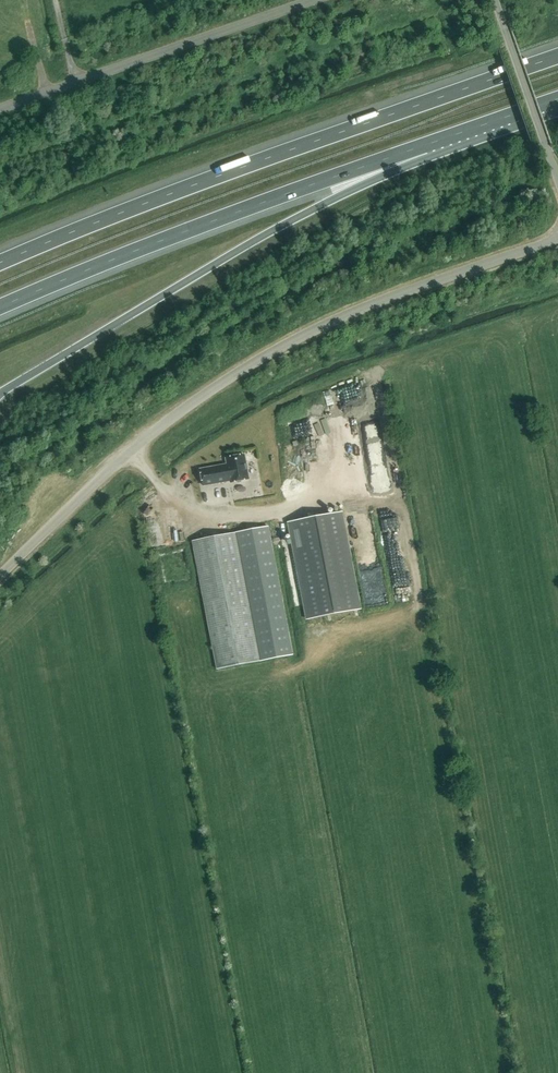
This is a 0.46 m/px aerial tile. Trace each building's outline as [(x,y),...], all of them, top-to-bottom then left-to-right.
[(244,455),(226,458),(227,466),(223,467),(222,466),(200,470),(203,486),(230,480),(230,483),(248,479),(244,455)] [(344,512),(288,522),(306,620),(362,610),(344,512)] [(293,655),(269,526),(192,541),(216,670),(293,655)]
